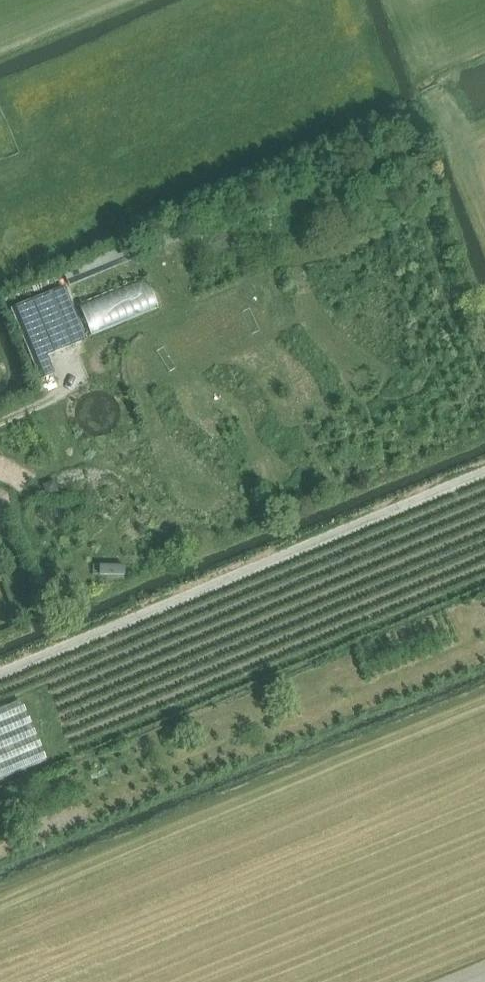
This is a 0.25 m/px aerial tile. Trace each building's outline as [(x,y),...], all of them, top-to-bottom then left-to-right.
[(55,374),(47,355),(85,339),(63,287),(11,309),(41,380),(55,374)] [(24,773),(17,752),(33,747),(21,710),(0,717),(0,781),(24,773)] [(0,790),(0,806),(10,803),(6,789),(0,790)]
